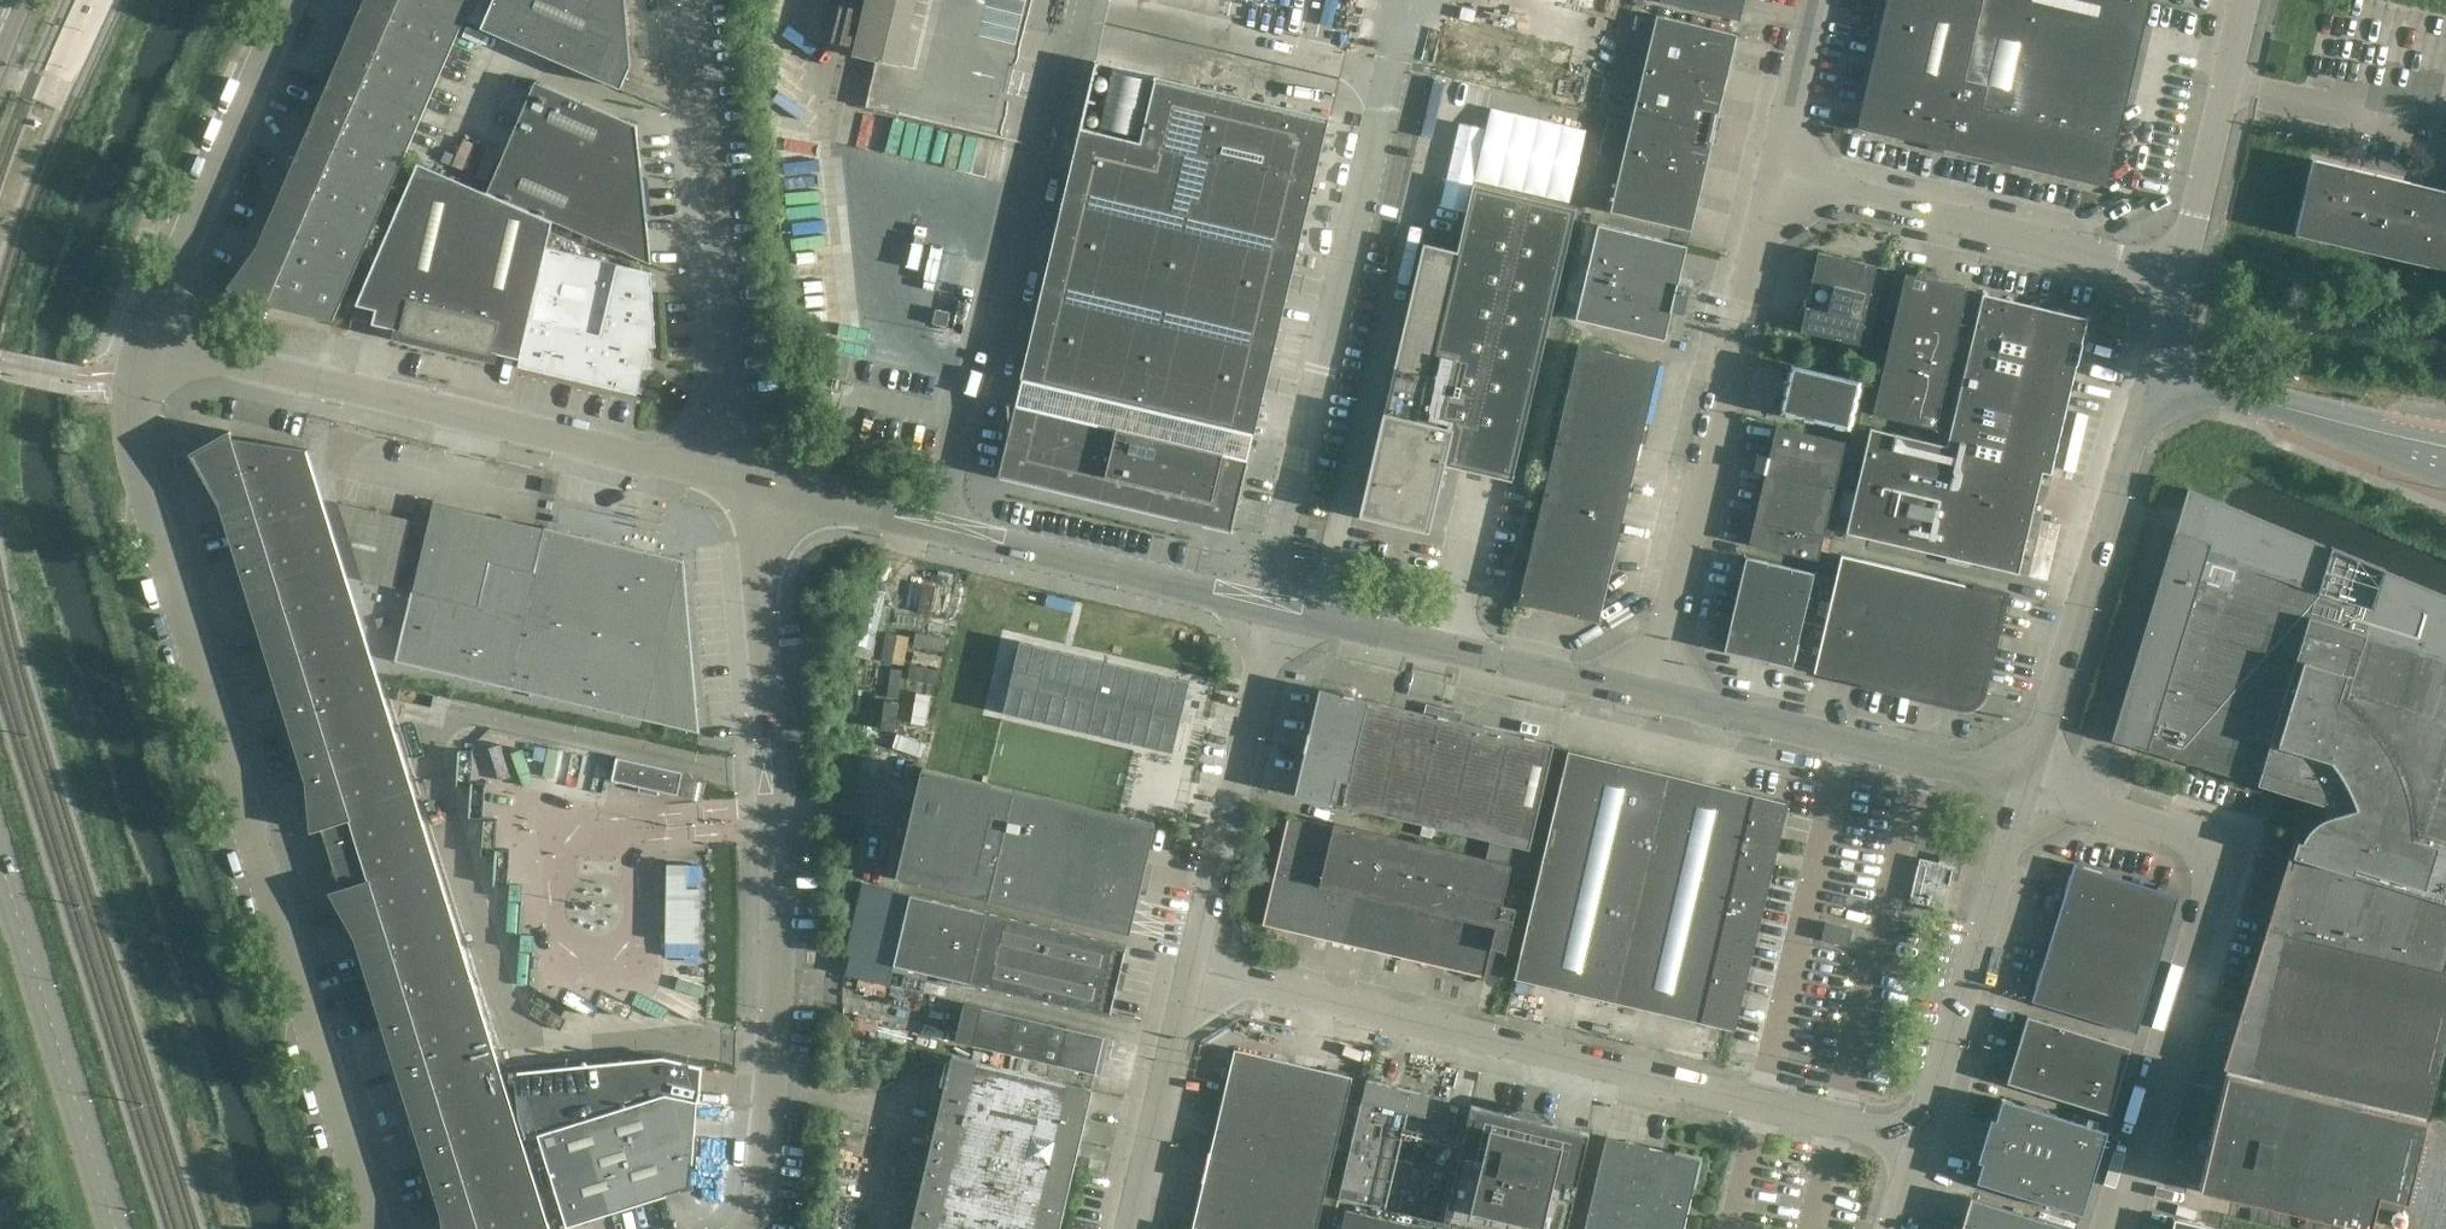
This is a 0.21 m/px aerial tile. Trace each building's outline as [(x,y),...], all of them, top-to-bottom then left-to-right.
[(350,21),(445,63),(464,19),(422,0),(363,0),(360,6),(359,5),(359,6),(360,7),(353,22),(351,21),(350,21)] [(464,19),(472,0),(422,0),(464,19)] [(482,27),(545,58),(621,88),(631,64),(626,0),(493,0),(482,27)] [(859,51),(908,61),(920,0),(869,0),(859,51)] [(1660,1),(1740,20),(1742,12),(1745,13),(1748,0),(1661,0),(1660,1)] [(1857,127),(2107,186),(2108,180),(2130,185),(2145,122),(2123,117),(2150,0),(1887,0),(1857,127)] [(850,45),(859,4),(847,1),(838,42),(850,45)] [(1710,147),(1718,113),(1717,112),(1721,95),(1722,96),(1729,67),(1728,67),(1731,50),(1733,51),(1737,34),(1657,15),(1626,145),(1611,209),(1690,229),(1695,210),(1693,209),(1698,193),(1699,193),(1706,164),(1705,164),(1709,147),(1710,147)] [(445,63),(350,21),(350,22),(352,23),(346,38),(341,36),(328,64),(327,65),(328,65),(321,80),(329,86),(325,96),(315,94),(311,110),(310,109),(310,111),(302,141),(305,142),(299,156),(296,155),(296,156),(387,196),(445,63)] [(1154,75),(1139,142),(1080,128),(998,476),(1232,531),(1329,117),(1154,75)] [(487,191),(553,220),(651,263),(646,221),(647,221),(641,168),(636,125),(536,81),(487,191)] [(278,200),(276,200),(368,240),(387,196),(296,156),(296,157),(298,158),(292,173),(290,172),(290,174),(291,174),(286,184),(285,184),(285,185),(286,186),(279,200),(278,200)] [(2441,190),(2420,186),(2421,185),(2313,159),(2296,234),(2445,269),(2445,191),(2441,190)] [(520,358),(547,247),(553,220),(487,191),(418,162),(356,304),(376,309),(372,323),(399,329),(398,336),(396,336),(396,337),(432,346),(433,342),(457,348),(456,352),(492,360),(493,359),(491,359),(493,351),(520,358)] [(1512,480),(1576,208),(1473,184),(1457,251),(1423,243),(1367,482),(1359,515),(1429,532),(1445,464),(1512,480)] [(258,244),(257,244),(349,284),(368,240),(276,200),(276,201),(277,201),(258,244)] [(1576,318),(1665,339),(1672,311),(1684,314),(1690,286),(1678,283),(1687,245),(1598,224),(1576,318)] [(248,259),(229,286),(251,302),(270,314),(270,313),(273,306),(334,321),(334,319),(333,319),(349,284),(257,244),(257,245),(258,246),(248,259)] [(547,247),(520,358),(518,366),(637,394),(649,347),(656,346),(651,271),(547,247)] [(1868,347),(1887,268),(1818,252),(1812,281),(1813,281),(1812,286),(1813,286),(1809,303),(1808,302),(1801,331),(1868,347)] [(1935,428),(1968,287),(1952,283),(1952,285),(1937,281),(1938,280),(1906,273),(1873,413),(1935,428)] [(2062,425),(2063,417),(2085,323),(2087,318),(1983,294),(1981,303),(1980,303),(1947,445),(1871,427),(1846,532),(2008,570),(2008,572),(2017,575),(2029,524),(2047,448),(2062,425)] [(947,327),(951,312),(936,308),(932,323),(947,327)] [(370,312),(354,309),(350,326),(366,330),(370,312)] [(1579,343),(1523,580),(1518,602),(1598,620),(1622,521),(1620,520),(1625,502),(1626,502),(1631,481),(1630,481),(1634,462),(1635,462),(1659,362),(1579,343)] [(1792,365),(1787,383),(1781,411),(1849,427),(1860,381),(1792,365)] [(795,402),(807,401),(805,375),(793,376),(795,402)] [(1846,441),(1777,425),(1770,457),(1758,454),(1755,470),(1766,473),(1755,520),(1756,520),(1752,539),(1751,538),(1750,543),(1818,559),(1846,441)] [(219,504),(314,474),(306,451),(307,451),(307,449),(232,438),(231,433),(230,430),(191,453),(212,489),(216,487),(220,503),(219,503),(219,504)] [(314,474),(219,504),(220,504),(221,504),(235,549),(233,549),(233,550),(328,520),(314,474)] [(2188,488),(2111,739),(2196,765),(2328,806),(2325,816),(2310,826),(2301,841),(2297,840),(2292,855),(2295,856),(2292,867),(2287,866),(2287,865),(2286,865),(2284,873),(2285,873),(2285,872),(2287,872),(2270,925),(2269,925),(2269,924),(2268,924),(2265,931),(2267,932),(2267,931),(2268,931),(2252,984),(2251,984),(2251,983),(2250,983),(2240,1013),(2239,1016),(2242,1017),(2225,1071),(2425,1117),(2445,1028),(2445,971),(2444,971),(2445,965),(2445,596),(2188,488)] [(413,590),(411,590),(395,661),(699,732),(683,559),(545,526),(545,528),(433,501),(413,590)] [(396,588),(412,519),(339,503),(363,580),(396,588)] [(248,596),(343,566),(328,520),(233,550),(234,550),(235,550),(249,595),(248,595),(248,596)] [(1996,632),(2005,593),(1974,586),(1973,585),(1973,587),(1964,585),(1965,583),(1841,555),(1813,671),(1865,683),(1936,700),(1959,705),(1983,691),(1993,649),(1995,650),(1998,635),(1996,635),(1997,632),(1996,632)] [(1793,667),(1814,574),(1815,573),(1747,556),(1745,563),(1746,563),(1743,575),(1742,575),(1739,587),(1733,586),(1731,596),(1737,597),(1734,608),(1724,651),(1793,667)] [(250,596),(263,641),(262,641),(262,642),(357,612),(343,566),(248,596),(248,597),(250,596)] [(941,576),(936,593),(1010,612),(1015,595),(941,576)] [(881,628),(885,587),(873,586),(869,627),(881,628)] [(263,643),(264,642),(278,687),(276,687),(276,688),(371,658),(357,612),(262,642),(263,643)] [(1020,641),(1003,712),(1173,751),(1182,711),(1189,680),(1020,641)] [(959,712),(946,711),(953,652),(922,648),(913,725),(958,730),(959,712)] [(291,734),(386,704),(371,658),(276,688),(277,688),(277,689),(278,688),(292,733),(291,733),(291,734)] [(1462,722),(1464,712),(1426,704),(1424,713),(1414,711),(1413,711),(1396,707),(1396,706),(1354,696),(1354,695),(1354,693),(1353,693),(1353,692),(1352,691),(1350,690),(1348,690),(1346,691),(1345,691),(1344,692),(1344,693),(1344,694),(1320,688),(1295,793),(1529,849),(1554,745),(1539,741),(1539,740),(1529,738),(1529,739),(1511,735),(1511,734),(1462,722)] [(305,780),(400,750),(386,704),(291,734),(291,735),(293,734),(307,779),(305,779),(305,780)] [(574,748),(495,735),(488,774),(567,787),(574,748)] [(925,753),(953,757),(955,743),(927,739),(925,753)] [(354,936),(449,906),(400,750),(305,780),(306,781),(307,781),(312,796),(308,797),(311,830),(321,827),(340,888),(330,892),(347,921),(351,920),(356,935),(354,935),(354,936)] [(1575,991),(1645,1008),(1648,1009),(1648,1007),(1667,1011),(1667,1013),(1735,1029),(1788,803),(1721,787),(1720,789),(1700,784),(1701,782),(1628,765),(1627,767),(1607,762),(1608,760),(1569,751),(1515,978),(1554,986),(1554,984),(1575,989),(1575,991)] [(678,795),(683,771),(617,756),(612,780),(678,795)] [(896,876),(911,879),(945,887),(946,886),(965,890),(965,892),(1130,931),(1131,926),(1129,926),(1133,908),(1135,908),(1138,893),(1146,895),(1154,862),(1146,860),(1150,845),(1148,845),(1152,826),(1154,827),(1155,823),(922,768),(913,808),(914,808),(908,836),(906,836),(896,876)] [(1498,979),(1499,979),(1505,955),(1504,955),(1505,952),(1506,953),(1516,908),(1501,905),(1503,894),(1504,894),(1504,893),(1503,893),(1509,868),(1510,868),(1511,867),(1509,866),(1508,867),(1489,863),(1489,862),(1488,862),(1467,858),(1467,857),(1466,856),(1466,857),(1445,852),(1444,851),(1444,852),(1423,847),(1423,846),(1422,846),(1422,847),(1401,842),(1401,841),(1400,841),(1400,842),(1379,837),(1380,836),(1378,836),(1378,837),(1357,832),(1358,831),(1356,830),(1356,831),(1332,826),(1333,824),(1289,815),(1288,816),(1290,816),(1281,855),(1285,856),(1282,869),(1278,868),(1265,923),(1314,934),(1314,933),(1331,936),(1330,938),(1380,949),(1380,948),(1396,952),(1396,953),(1445,965),(1446,963),(1462,967),(1462,969),(1484,974),(1484,975),(1485,976),(1486,974),(1498,977),(1498,979)] [(1950,878),(1957,880),(1962,860),(1941,856),(1939,862),(1920,858),(1910,899),(1943,908),(1950,878)] [(706,861),(669,859),(666,956),(703,957),(706,861)] [(2032,1001),(2136,1033),(2178,896),(2074,864),(2059,912),(2061,913),(2055,932),(2054,931),(2039,979),(2040,980),(2034,998),(2033,998),(2032,1001)] [(907,893),(863,882),(863,883),(846,953),(850,954),(845,974),(888,984),(893,964),(901,929),(908,904),(909,901),(910,894),(907,893)] [(1125,944),(1123,944),(910,894),(893,964),(931,973),(932,972),(948,976),(948,977),(1111,1015),(1125,944)] [(369,981),(369,982),(464,952),(449,906),(354,936),(355,937),(356,937),(370,981),(369,981)] [(1826,922),(1822,939),(1848,946),(1852,929),(1826,922)] [(383,1028),(478,998),(464,952),(369,982),(369,983),(370,983),(384,1027),(383,1027),(383,1028)] [(1096,1073),(1105,1036),(893,985),(881,1038),(969,1059),(973,1044),(1096,1073)] [(1984,995),(1966,1051),(2002,1063),(2020,1007),(1984,995)] [(398,1073),(397,1074),(492,1044),(478,998),(383,1028),(383,1029),(385,1029),(399,1073),(398,1073)] [(2131,1048),(2028,1016),(2012,1067),(2013,1067),(2009,1081),(2007,1081),(2007,1082),(2110,1114),(2131,1048)] [(492,1044),(397,1074),(398,1075),(399,1075),(413,1119),(412,1119),(412,1120),(507,1090),(492,1044)] [(1229,1070),(1192,1228),(1316,1228),(1341,1124),(1352,1076),(1320,1069),(1319,1070),(1295,1065),(1296,1063),(1234,1048),(1229,1070)] [(693,1162),(697,1101),(700,1101),(703,1065),(663,1056),(518,1070),(538,1134),(567,1226),(667,1195),(666,1194),(666,1193),(689,1186),(691,1162),(692,1162),(693,1162)] [(1092,1089),(951,1056),(911,1228),(1059,1228),(1073,1170),(1086,1116),(1085,1116),(1090,1092),(1091,1092),(1092,1089)] [(2404,1209),(2425,1117),(2225,1071),(2225,1072),(2226,1072),(2199,1186),(2369,1226),(2372,1214),(2390,1218),(2389,1220),(2393,1226),(2401,1228),(2407,1224),(2408,1216),(2405,1209),(2404,1209)] [(1384,1184),(1398,1126),(1397,1125),(1400,1113),(1401,1113),(1402,1110),(1444,1120),(1449,1098),(1448,1098),(1448,1097),(1447,1097),(1446,1098),(1428,1093),(1427,1093),(1408,1089),(1408,1088),(1407,1088),(1407,1089),(1389,1084),(1388,1083),(1388,1084),(1369,1080),(1369,1079),(1368,1079),(1366,1079),(1341,1188),(1381,1197),(1383,1192),(1382,1191),(1384,1183),(1384,1184)] [(507,1090),(412,1120),(412,1121),(414,1121),(427,1165),(426,1166),(521,1136),(507,1090)] [(1977,1181),(2079,1212),(2082,1213),(2108,1130),(2002,1098),(1989,1141),(1990,1142),(1984,1161),(1983,1160),(1977,1181)] [(1579,1129),(1470,1104),(1443,1220),(1480,1228),(1566,1228),(1589,1132),(1579,1129)] [(441,1212),(440,1212),(536,1182),(521,1136),(426,1166),(426,1167),(428,1167),(442,1211),(441,1212)] [(1700,1158),(1624,1140),(1624,1141),(1608,1138),(1608,1136),(1606,1136),(1584,1228),(1683,1228),(1700,1158)] [(550,1228),(536,1182),(440,1212),(440,1213),(441,1213),(442,1213),(447,1228),(443,1228),(550,1228)] [(1972,1197),(1971,1201),(1967,1217),(1966,1216),(1962,1228),(2075,1228),(1972,1197)] [(1391,1219),(1346,1209),(1341,1228),(1432,1228),(1391,1219)] [(2174,1218),(2172,1228),(2222,1228),(2174,1218)]
